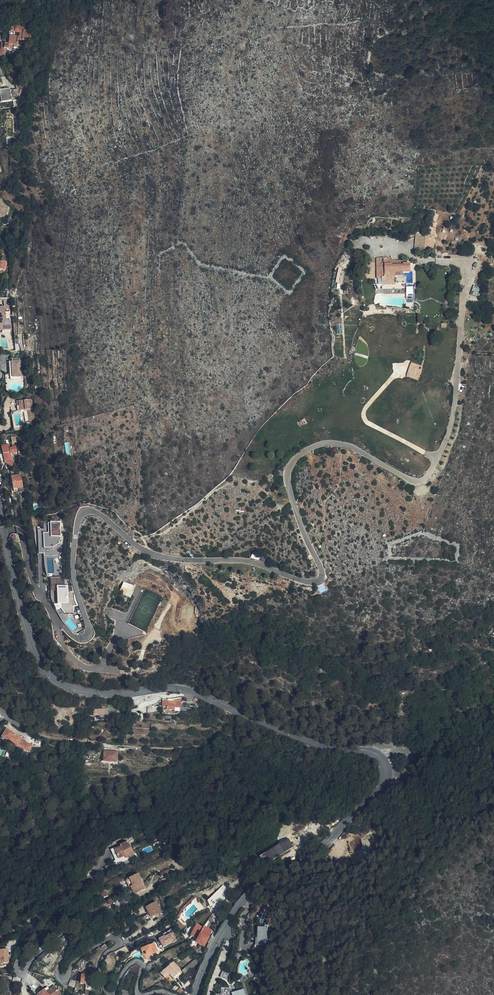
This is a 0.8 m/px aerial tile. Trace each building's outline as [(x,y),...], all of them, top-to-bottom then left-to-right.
[(19,27),(19,25),(12,24),(11,33),(14,33),(18,34),(17,37),(14,36),(10,36),(9,44),(1,43),(0,53),(0,54),(7,55),(7,49),(12,50),(13,46),(21,47),(21,45),(25,46),(25,45),(29,45),(29,43),(33,43),(34,36),(30,35),(30,33),(23,32),(23,28),(19,27)] [(0,104),(11,102),(19,100),(17,90),(10,91),(9,90),(4,91),(0,92),(0,100),(0,104)] [(1,213),(6,216),(9,211),(7,210),(9,208),(6,206),(7,205),(0,201),(0,214),(1,213)] [(474,287),(471,294),(477,296),(479,289),(474,287)] [(1,324),(2,330),(11,329),(10,311),(5,312),(5,307),(0,307),(0,324),(1,324)] [(7,362),(7,371),(10,371),(10,378),(18,377),(17,359),(10,360),(11,362),(7,362)] [(411,362),(407,376),(419,380),(423,366),(411,362)] [(10,371),(7,371),(8,380),(18,379),(18,377),(10,378),(10,371)] [(28,421),(30,420),(33,420),(31,399),(16,401),(17,410),(26,409),(28,421)] [(12,460),(10,454),(9,448),(9,445),(1,447),(5,461),(12,460)] [(20,475),(10,477),(12,490),(13,492),(18,491),(17,488),(22,487),(20,475)] [(44,528),(37,529),(39,554),(43,554),(43,556),(61,555),(59,521),(43,522),(44,528)] [(125,580),(120,592),(131,597),(136,585),(125,580)] [(68,603),(68,586),(57,586),(57,604),(54,604),(57,610),(61,608),(61,603),(68,603)] [(180,706),(180,700),(180,698),(170,698),(170,700),(163,699),(163,706),(180,706)] [(6,730),(2,736),(7,739),(6,741),(15,746),(25,751),(28,752),(31,746),(23,742),(24,740),(20,739),(6,730)] [(2,736),(0,739),(8,745),(14,748),(15,746),(6,741),(7,739),(2,736)] [(103,761),(104,761),(117,762),(118,752),(104,751),(103,761)] [(289,839),(260,856),(265,864),(294,847),(289,839)] [(127,842),(120,845),(121,847),(115,850),(119,859),(125,856),(128,854),(129,857),(134,855),(127,842)] [(115,850),(114,848),(110,850),(115,860),(119,859),(115,850)] [(138,877),(129,883),(133,890),(137,897),(146,892),(138,877)] [(225,893),(228,892),(225,887),(206,898),(212,908),(229,899),(225,893)] [(146,908),(149,914),(151,918),(156,915),(157,917),(162,914),(155,903),(146,908)] [(178,920),(175,924),(182,931),(185,927),(178,920)] [(203,947),(211,932),(204,928),(204,929),(197,925),(191,937),(197,940),(196,943),(203,947)] [(266,941),(267,926),(264,926),(264,928),(260,928),(259,934),(257,934),(257,940),(266,941)] [(163,947),(177,940),(173,931),(158,937),(163,947)] [(158,952),(154,944),(142,950),(145,958),(158,952)] [(117,960),(127,953),(124,948),(114,955),(117,960)] [(10,963),(9,949),(0,949),(0,963),(10,963)] [(49,954),(40,963),(45,968),(54,959),(49,954)] [(155,962),(159,969),(166,965),(162,958),(155,962)] [(161,974),(165,979),(170,974),(174,978),(181,972),(176,967),(177,966),(173,962),(161,974)] [(92,987),(94,977),(82,975),(81,984),(86,985),(86,986),(92,987)] [(61,994),(55,987),(47,992),(49,994),(61,994)]
